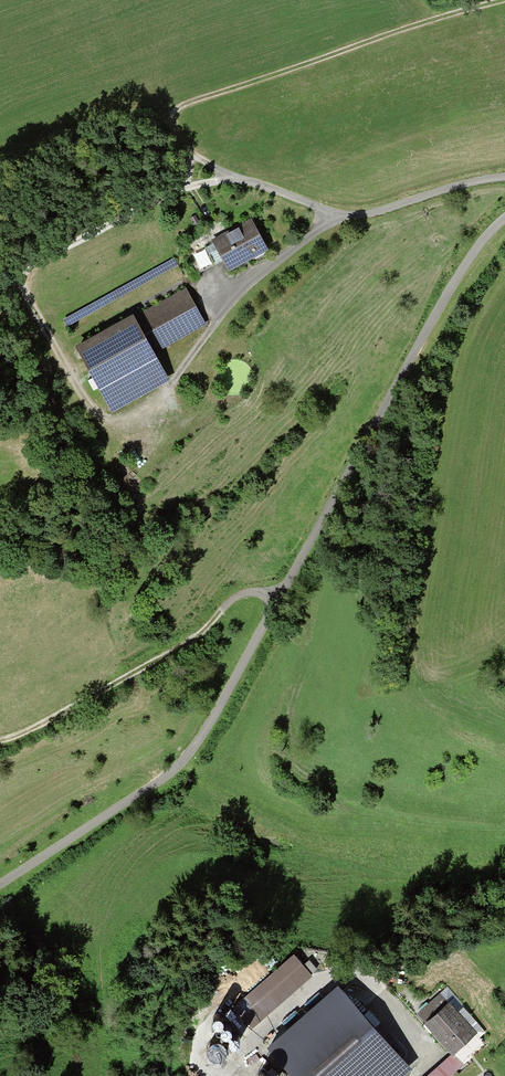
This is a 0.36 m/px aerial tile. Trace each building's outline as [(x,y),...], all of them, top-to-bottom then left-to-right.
[(251,221),(212,241),(228,272),(268,252),(251,221)] [(177,265),(173,258),(63,320),(67,327),(177,265)] [(186,289),(134,318),(154,354),(206,325),(186,289)] [(133,316),(75,348),(112,414),(170,382),(154,354),(134,318),(133,316)] [(178,663),(170,666),(174,673),(181,670),(178,663)] [(294,950),(233,1003),(252,1025),(313,972),(294,950)] [(337,977),(267,1040),(290,1067),(298,1075),(398,1075),(412,1064),(337,977)] [(448,986),(440,992),(447,1000),(449,998),(477,1031),(455,1049),(461,1056),(482,1039),(479,1036),(485,1031),(448,986)] [(418,1011),(425,1019),(447,1000),(440,992),(418,1011)] [(477,1031),(449,998),(447,1000),(425,1019),(452,1052),(455,1049),(477,1031)] [(452,1052),(424,1075),(450,1075),(463,1065),(452,1052)] [(290,1067),(280,1075),(298,1075),(290,1067)]
